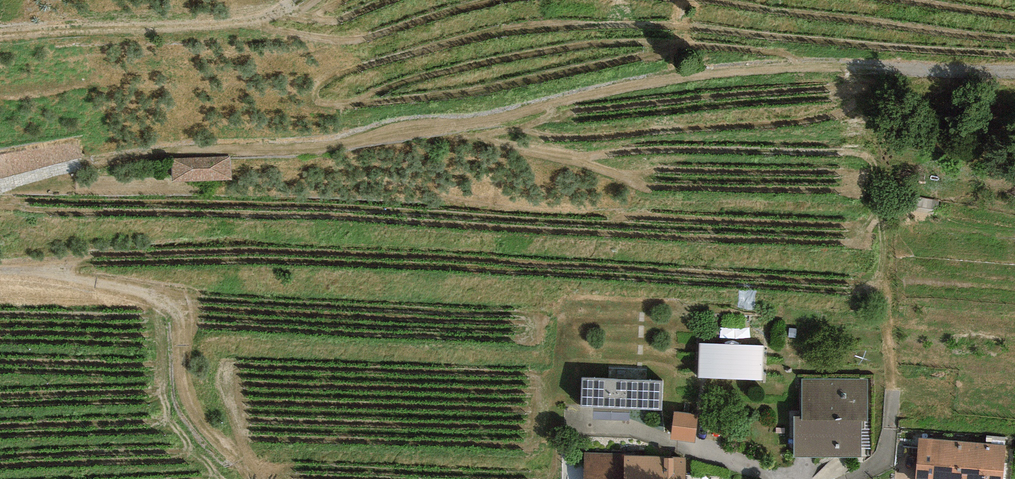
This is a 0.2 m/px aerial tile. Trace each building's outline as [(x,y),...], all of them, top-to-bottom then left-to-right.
[(0,149),(0,178),(85,156),(78,137),(0,149)] [(227,160),(176,162),(176,182),(228,180),(227,160)] [(938,203),(895,195),(893,207),(936,215),(938,203)] [(765,347),(700,344),(698,383),(763,385),(765,347)] [(868,381),(803,379),(801,422),(795,421),(793,458),(859,460),(860,423),(866,423),(868,381)] [(662,385),(580,382),(579,410),(661,413),(662,385)] [(697,419),(675,416),(671,442),(693,445),(697,419)] [(920,438),(916,478),(1003,478),(1006,445),(920,438)] [(585,456),(584,478),(685,478),(685,460),(585,456)]
